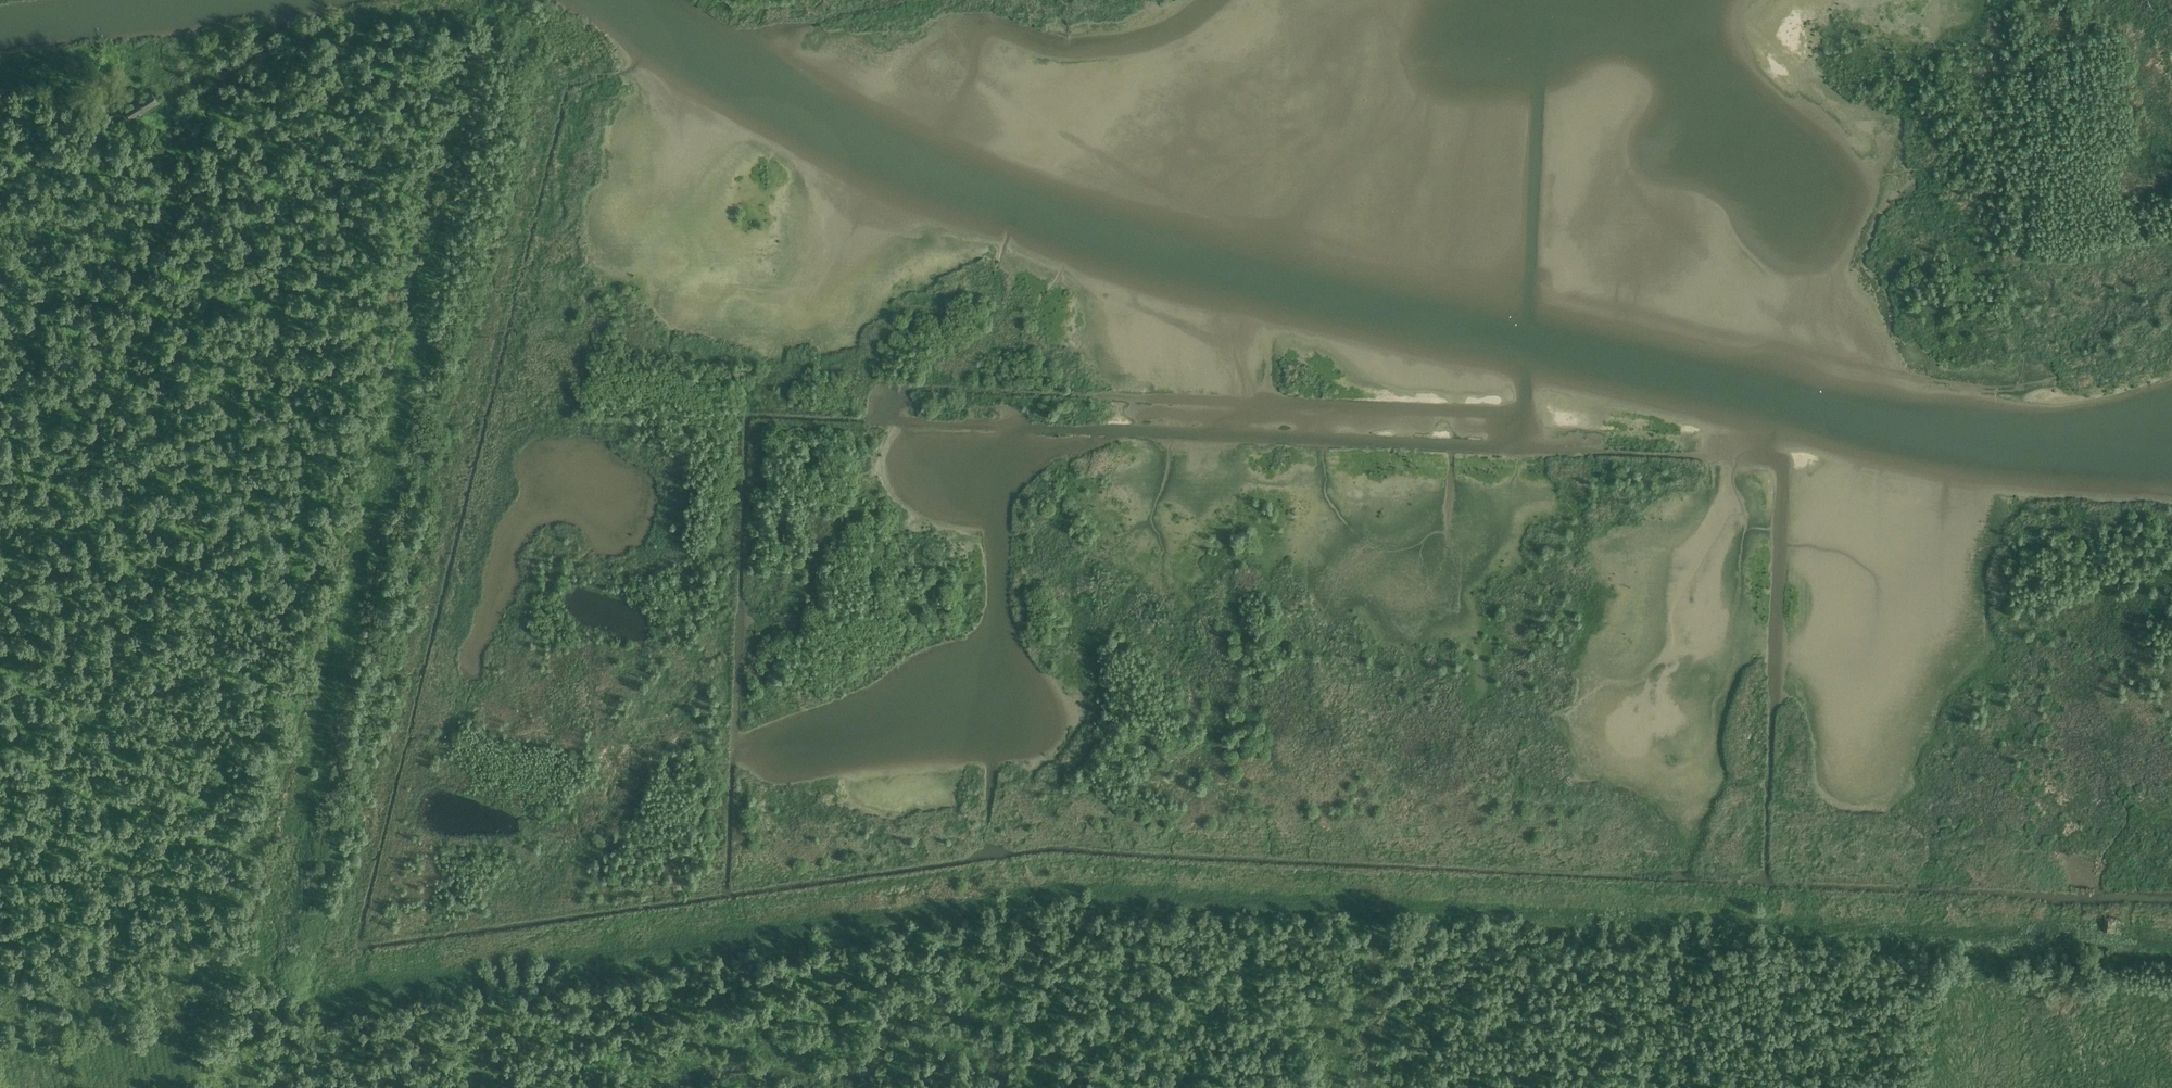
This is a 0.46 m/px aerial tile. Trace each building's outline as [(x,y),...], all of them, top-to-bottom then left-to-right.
[(151,92),(124,109),(131,121),(158,103),(151,92)] [(2097,909),(2095,926),(2113,928),(2115,911),(2097,909)]
